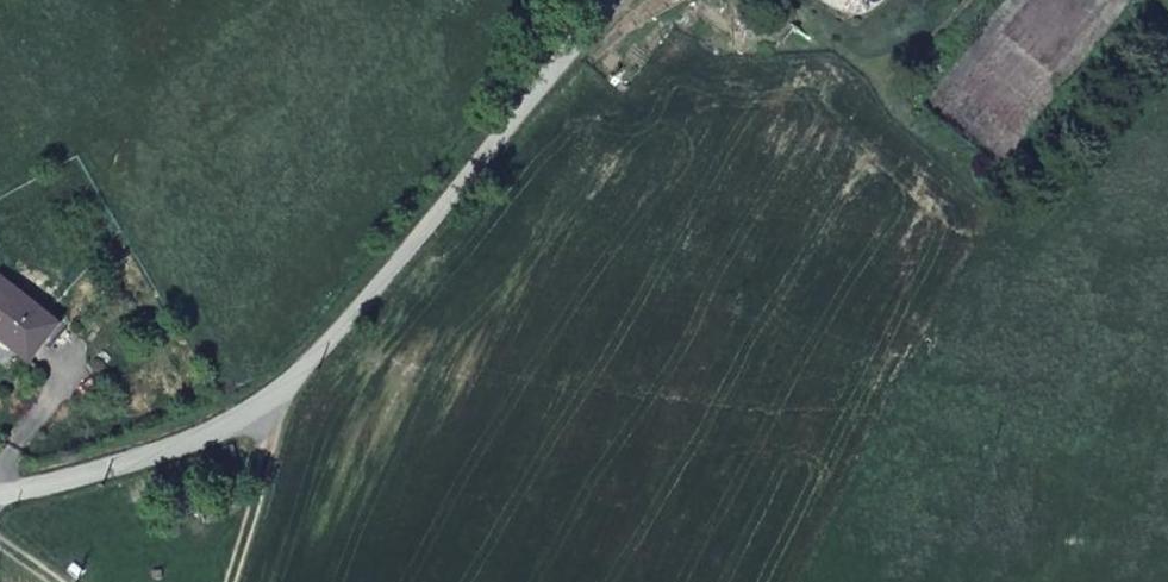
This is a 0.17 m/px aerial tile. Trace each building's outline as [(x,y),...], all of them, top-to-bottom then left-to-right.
[(0,280),(0,336),(32,363),(64,325),(5,275),(0,280)]
